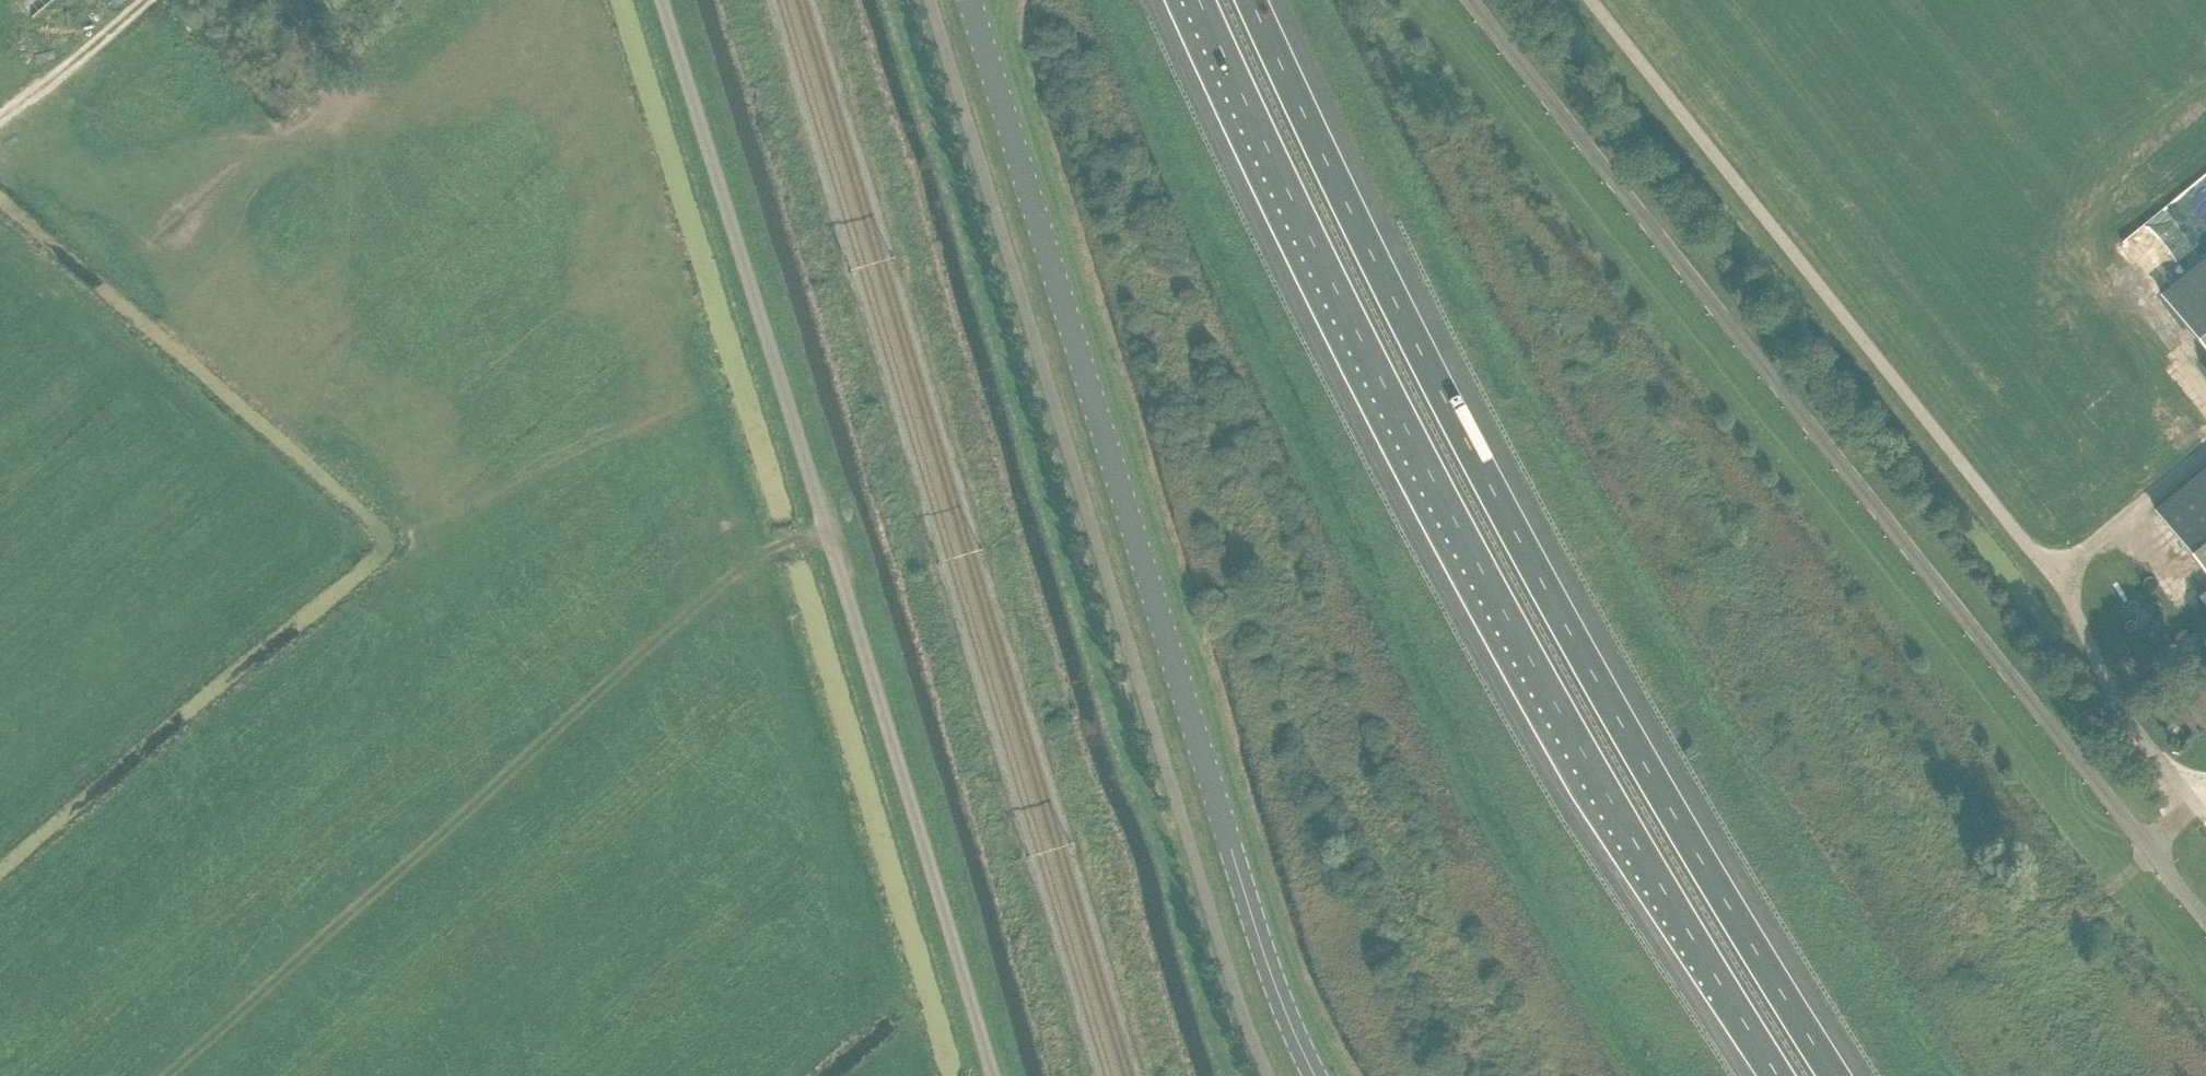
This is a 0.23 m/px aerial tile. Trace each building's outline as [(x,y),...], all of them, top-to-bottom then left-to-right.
[(2162,306),(2205,360),(2205,270),(2162,306)] [(2154,511),(2205,575),(2205,468),(2154,511)]
